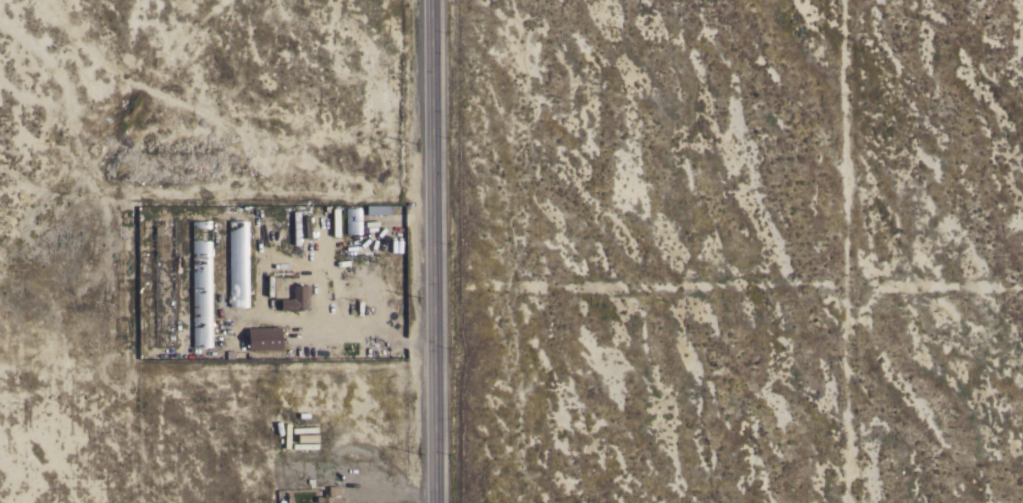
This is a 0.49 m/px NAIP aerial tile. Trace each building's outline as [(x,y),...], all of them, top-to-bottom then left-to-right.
[(391,205),(391,214),(366,214),(366,205),(391,205)] [(361,233),(346,234),(345,207),(360,207),(361,233)] [(211,346),(192,346),(191,220),(210,220),(211,346)] [(247,291),(250,291),(250,293),(247,293),(247,306),(229,306),(229,302),(227,302),(227,295),(229,295),(228,220),(247,220),(247,291)] [(174,312),(168,312),(168,315),(155,315),(154,221),(173,221),(174,312)] [(280,310),(280,298),(292,298),(292,285),(295,285),(295,283),(301,283),(301,284),(310,284),(310,295),(306,295),(306,310),(280,310)] [(174,347),(155,347),(155,326),(161,326),(161,327),(168,327),(168,326),(174,326),(174,347)] [(247,350),(247,347),(245,347),(245,344),(247,344),(247,329),(279,327),(280,334),(283,333),(284,342),(280,342),(281,349),(247,350)] [(337,486),(326,486),(325,496),(313,495),(313,502),(337,502),(337,486)]
